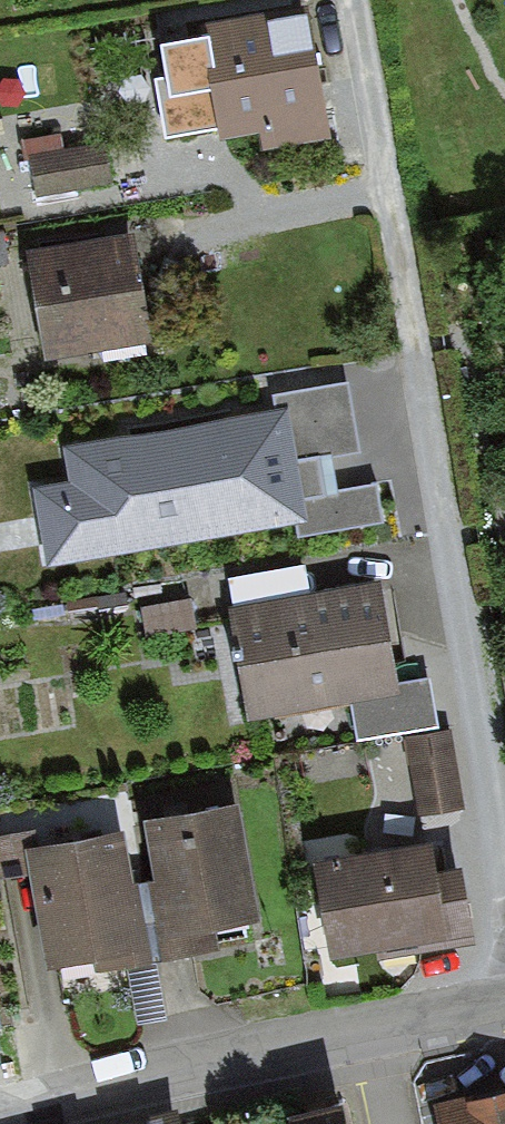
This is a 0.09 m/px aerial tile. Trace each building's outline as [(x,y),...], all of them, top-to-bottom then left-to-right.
[(331,135),(307,5),(190,27),(193,40),(163,46),(168,77),(156,80),(167,138),(218,129),(220,140),(261,133),(263,148),(331,135)] [(60,134),(18,142),(22,164),(31,163),(37,200),(111,186),(103,143),(63,150),(60,134)] [(135,232),(26,251),(46,362),(155,343),(135,232)] [(268,392),(271,410),(286,408),(304,517),(292,519),(296,540),(385,525),(378,487),(334,494),(328,461),(366,455),(353,378),(268,392)] [(33,489),(48,568),(292,519),(304,517),(286,408),(271,410),(65,449),(71,482),(33,489)] [(381,584),(232,610),(252,718),(351,701),(400,692),(398,682),(381,584)] [(400,692),(351,701),(358,741),(437,727),(428,677),(398,682),(400,692)] [(450,731),(404,740),(418,815),(463,807),(450,731)] [(225,812),(127,832),(156,966),(253,945),(225,812)] [(107,840),(10,861),(39,994),(136,973),(107,840)] [(315,863),(332,966),(476,942),(464,869),(435,874),(430,844),(315,863)] [(433,1110),(437,1123),(504,1123),(504,1092),(433,1110)]
